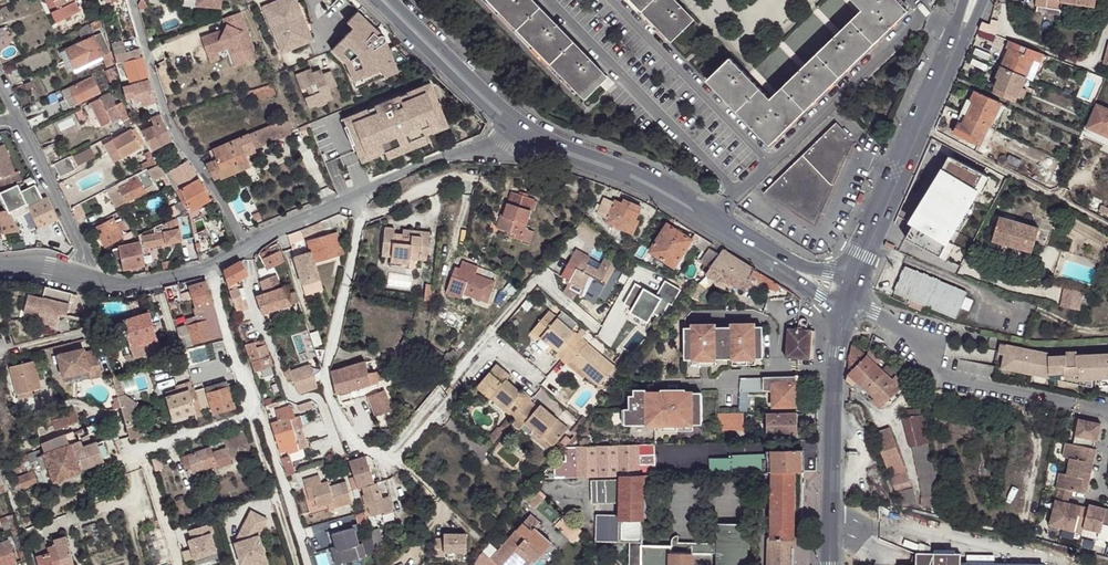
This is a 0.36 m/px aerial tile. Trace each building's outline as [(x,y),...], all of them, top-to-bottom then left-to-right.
[(56,25),(81,12),(76,2),(80,0),(46,0),(48,5),(54,2),(59,11),(53,14),(51,15),(56,25)] [(197,1),(196,7),(219,9),(220,0),(191,0),(197,1)] [(261,7),(265,16),(268,15),(273,18),(280,34),(273,37),(280,54),(306,43),(300,29),(305,27),(299,12),(295,13),(292,5),(296,3),(294,0),(277,0),(261,7)] [(533,0),(489,0),(583,98),(599,84),(607,76),(533,0)] [(692,18),(674,0),(630,0),(669,40),(692,18)] [(708,81),(770,145),(908,11),(898,0),(853,0),(863,10),(771,99),(731,58),(708,81)] [(1038,6),(1064,10),(1065,3),(1066,0),(1039,0),(1038,6)] [(48,5),(53,14),(59,11),(54,2),(48,5)] [(1064,10),(1063,13),(1095,18),(1097,7),(1065,3),(1064,10)] [(1042,14),(1061,18),(1063,13),(1064,10),(1038,6),(1037,13),(1042,14)] [(378,30),(360,12),(349,23),(355,29),(334,50),(349,65),(360,90),(401,73),(397,65),(391,49),(387,50),(385,44),(387,41),(389,40),(387,38),(386,37),(384,35),(380,37),(375,33),(378,30)] [(223,20),(225,27),(241,34),(245,33),(239,14),(223,20)] [(268,15),(265,16),(273,37),(280,34),(273,18),(268,15)] [(91,24),(94,31),(103,27),(100,19),(91,24)] [(91,24),(78,30),(80,32),(83,39),(96,33),(94,31),(91,24)] [(200,40),(209,65),(219,61),(216,53),(229,49),(231,56),(251,50),(245,33),(241,34),(225,27),(226,29),(224,32),(200,40)] [(305,27),(300,29),(306,43),(311,41),(305,27)] [(111,53),(113,51),(103,31),(101,33),(111,53)] [(104,56),(111,53),(101,33),(66,50),(76,70),(104,56)] [(113,51),(114,54),(117,54),(125,52),(122,40),(111,43),(113,51)] [(1013,43),(1010,50),(1012,51),(1009,60),(1006,59),(1003,67),(1027,78),(1035,59),(1041,62),(1044,55),(1013,43)] [(395,47),(391,49),(397,65),(410,60),(395,47)] [(140,57),(138,48),(132,50),(134,58),(140,57)] [(76,70),(66,50),(59,54),(69,73),(76,70)] [(115,58),(117,63),(125,61),(134,58),(132,50),(131,50),(125,52),(117,54),(114,54),(115,58)] [(106,61),(115,58),(114,54),(113,51),(111,53),(104,56),(106,61)] [(1050,57),(1044,55),(1041,62),(1035,59),(1027,78),(1033,79),(1033,80),(1034,80),(1037,73),(1042,76),(1050,57)] [(132,82),(148,76),(141,57),(140,57),(134,58),(125,61),(132,82)] [(299,87),(304,85),(300,75),(310,71),(308,67),(293,74),(299,87)] [(310,71),(300,75),(304,85),(307,94),(302,96),(307,106),(314,103),(315,105),(324,101),(323,100),(330,97),(326,87),(320,72),(318,67),(310,71)] [(1001,78),(995,93),(1016,103),(1019,97),(1027,78),(1003,67),(999,77),(1001,78)] [(106,72),(112,85),(118,82),(112,69),(106,72)] [(327,69),(320,72),(326,87),(334,84),(327,69)] [(7,77),(12,87),(23,82),(18,72),(7,77)] [(614,83),(607,76),(599,84),(606,90),(614,83)] [(93,78),(72,88),(79,103),(100,93),(93,78)] [(1033,79),(1027,78),(1019,97),(1024,99),(1033,79)] [(124,88),(128,100),(132,99),(134,98),(137,103),(155,97),(149,79),(124,88)] [(25,84),(27,90),(34,87),(31,81),(25,84)] [(430,83),(344,119),(358,150),(360,155),(375,149),(377,155),(385,152),(425,135),(433,132),(430,126),(445,120),(430,83)] [(258,98),(259,102),(275,96),(271,85),(255,90),(258,98)] [(79,103),(72,88),(66,91),(73,106),(79,103)] [(258,98),(255,90),(244,94),(247,102),(258,98)] [(974,90),(963,114),(969,117),(975,103),(973,102),(977,91),(974,90)] [(59,91),(49,96),(53,104),(63,99),(59,91)] [(975,103),(969,117),(990,127),(992,127),(993,127),(1003,104),(1004,103),(977,91),(973,102),(975,103)] [(124,125),(126,129),(133,125),(123,105),(118,107),(111,94),(101,100),(112,122),(121,118),(125,124),(124,125)] [(103,127),(112,122),(101,100),(92,104),(103,127)] [(1003,104),(993,127),(998,128),(1008,107),(1003,104)] [(1091,128),(1103,133),(1107,135),(1107,110),(1099,106),(1097,111),(1090,127),(1091,128)] [(27,119),(33,130),(49,122),(43,111),(27,119)] [(963,114),(961,113),(957,122),(961,124),(964,126),(969,117),(963,114)] [(141,132),(152,151),(173,140),(163,122),(161,114),(157,115),(152,118),(150,119),(153,126),(141,132)] [(277,120),(283,135),(290,132),(283,117),(277,120)] [(964,126),(961,124),(956,133),(981,145),(990,127),(969,117),(964,126)] [(344,119),(342,120),(355,152),(358,150),(344,119)] [(255,130),(261,144),(283,135),(277,120),(255,130)] [(430,126),(433,132),(448,125),(445,120),(430,126)] [(789,169),(764,193),(816,225),(826,202),(839,174),(854,140),(837,122),(809,149),(789,169)] [(1103,133),(1091,128),(1089,133),(1101,138),(1103,133)] [(208,165),(215,181),(216,180),(250,165),(245,153),(255,149),(254,148),(261,144),(255,130),(209,150),(215,162),(208,165)] [(113,140),(123,159),(141,150),(140,148),(132,132),(131,131),(113,140)] [(132,132),(140,148),(144,147),(136,131),(132,132)] [(425,135),(385,152),(388,158),(428,142),(425,135)] [(114,164),(123,159),(113,140),(105,144),(114,164)] [(43,150),(49,163),(65,155),(58,142),(43,150)] [(21,184),(18,176),(16,177),(5,148),(0,149),(0,191),(21,184)] [(95,159),(89,149),(74,156),(79,166),(95,159)] [(375,149),(360,155),(362,161),(377,155),(375,149)] [(142,164),(145,171),(159,163),(152,151),(145,155),(148,161),(142,164)] [(914,223),(906,239),(940,256),(948,241),(954,230),(970,200),(975,189),(984,174),(949,156),(941,171),(947,174),(941,185),(935,183),(920,212),(925,215),(923,219),(928,222),(924,229),(914,223)] [(1022,162),(1010,156),(1006,163),(1018,169),(1022,162)] [(56,166),(61,177),(76,169),(70,158),(56,166)] [(172,186),(176,192),(180,190),(200,180),(189,162),(184,165),(166,174),(172,186)] [(151,181),(166,174),(159,163),(145,171),(151,181)] [(116,209),(155,190),(151,181),(145,171),(143,172),(139,174),(128,180),(129,184),(109,194),(116,209)] [(984,174),(975,189),(981,192),(989,176),(984,174)] [(32,176),(25,179),(29,187),(34,184),(36,183),(32,176)] [(200,180),(180,190),(191,211),(211,202),(210,200),(200,180)] [(0,192),(0,195),(2,199),(8,210),(11,216),(13,220),(16,219),(24,215),(23,211),(44,201),(34,184),(29,187),(21,191),(18,185),(0,192)] [(181,201),(187,211),(193,221),(197,219),(216,211),(211,202),(191,211),(180,190),(176,192),(181,201)] [(512,191),(509,203),(531,210),(535,198),(512,191)] [(46,200),(44,201),(23,211),(24,215),(31,229),(37,226),(38,229),(37,231),(40,237),(46,237),(47,241),(57,238),(50,225),(59,220),(49,198),(46,200)] [(602,205),(599,210),(598,213),(608,217),(607,221),(634,233),(639,221),(637,219),(642,207),(630,202),(629,206),(623,203),(615,200),(615,202),(605,198),(602,205)] [(970,200),(954,230),(959,233),(975,203),(970,200)] [(175,204),(181,214),(187,211),(181,201),(175,204)] [(504,216),(500,230),(508,232),(514,234),(513,237),(531,243),(535,231),(526,228),(531,210),(509,203),(504,216)] [(7,234),(19,233),(22,232),(16,219),(13,220),(11,216),(8,210),(0,211),(0,234),(7,234)] [(1000,217),(993,240),(1033,252),(1040,229),(1000,217)] [(165,232),(142,236),(147,254),(169,249),(168,244),(184,240),(179,219),(163,223),(165,232)] [(118,232),(115,225),(112,220),(95,228),(104,247),(122,239),(118,232)] [(124,220),(115,225),(118,232),(128,227),(124,220)] [(313,225),(309,227),(312,235),(324,230),(320,222),(313,225)] [(163,223),(141,233),(142,236),(165,232),(163,223)] [(668,225),(651,252),(675,267),(692,240),(668,225)] [(423,260),(426,236),(398,233),(391,232),(391,227),(383,226),(380,255),(387,256),(406,258),(423,260)] [(300,230),(303,238),(312,235),(309,227),(300,230)] [(398,233),(426,236),(426,231),(399,228),(398,233)] [(200,257),(201,256),(208,253),(203,232),(198,234),(194,237),(200,257)] [(311,253),(314,262),(343,253),(337,232),(308,241),(311,253)] [(137,235),(131,239),(133,245),(139,244),(138,237),(137,235)] [(702,269),(707,273),(747,289),(754,270),(723,250),(703,237),(699,244),(698,247),(705,252),(700,260),(705,262),(702,269)] [(13,252),(30,251),(29,240),(11,242),(11,245),(12,250),(13,252)] [(948,241),(940,256),(945,259),(953,244),(948,241)] [(124,269),(145,264),(140,244),(139,244),(133,245),(119,249),(121,259),(124,269)] [(279,251),(282,250),(280,246),(277,248),(265,255),(267,258),(279,251)] [(285,263),(279,251),(267,258),(264,260),(269,271),(285,263)] [(587,258),(579,254),(573,251),(568,260),(560,276),(569,280),(565,287),(595,302),(597,297),(604,301),(624,266),(606,256),(601,266),(598,270),(584,262),(587,258)] [(308,254),(294,258),(305,295),(322,290),(319,280),(316,269),(314,262),(311,253),(308,254)] [(405,266),(406,258),(387,256),(386,264),(405,266)] [(584,262),(598,270),(601,266),(587,258),(584,262)] [(450,290),(463,295),(490,301),(496,279),(476,274),(478,267),(463,262),(461,270),(462,270),(460,279),(454,277),(450,290)] [(239,264),(224,272),(229,287),(241,280),(247,275),(239,264)] [(967,293),(906,267),(896,292),(912,299),(910,305),(927,311),(929,306),(957,318),(961,307),(969,310),(973,300),(965,297),(967,293)] [(462,270),(461,270),(456,268),(454,277),(460,279),(462,270)] [(780,285),(754,270),(747,289),(755,292),(760,281),(767,284),(767,286),(777,291),(780,285)] [(274,290),(281,288),(277,276),(270,278),(271,280),(273,288),(274,290)] [(241,280),(229,287),(237,313),(250,309),(243,285),(241,280)] [(273,288),(271,280),(263,282),(266,290),(273,288)] [(188,287),(195,311),(209,306),(213,305),(206,281),(188,287)] [(434,298),(436,282),(427,281),(425,297),(434,298)] [(682,291),(665,281),(657,295),(637,284),(624,306),(631,311),(629,314),(648,325),(654,316),(661,320),(671,304),(673,305),(682,291)] [(697,297),(702,298),(708,290),(699,284),(697,287),(691,295),(697,297)] [(1083,290),(1062,286),(1058,304),(1079,308),(1083,290)] [(46,287),(45,287),(42,298),(28,295),(24,313),(38,316),(38,314),(48,316),(46,324),(56,326),(59,313),(67,315),(72,294),(46,287)] [(290,297),(287,287),(281,288),(274,290),(266,292),(268,297),(258,300),(263,314),(282,308),(283,312),(284,313),(287,314),(290,314),(292,311),(292,309),(291,306),(293,305),(292,304),(297,302),(295,296),(290,297)] [(462,300),(463,295),(450,290),(448,296),(462,300)] [(138,313),(134,301),(124,302),(129,316),(138,313)] [(212,343),(223,339),(215,313),(211,314),(209,306),(195,311),(197,317),(204,315),(206,321),(209,333),(215,331),(217,339),(212,340),(212,343)] [(149,312),(118,322),(116,323),(114,327),(113,330),(116,334),(119,336),(126,360),(163,348),(160,340),(158,341),(149,312)] [(544,336),(559,320),(551,312),(531,335),(539,342),(542,339),(544,336)] [(798,329),(787,328),(786,349),(786,357),(810,359),(812,329),(807,329),(807,321),(805,318),(801,318),(798,320),(798,329)] [(565,325),(559,320),(544,336),(550,341),(561,351),(557,355),(563,361),(581,339),(565,325)] [(193,346),(212,340),(209,333),(206,321),(188,327),(193,346)] [(730,358),(755,359),(762,359),(762,326),(754,327),(730,327),(714,327),(690,327),(684,327),(684,359),(690,359),(714,359),(730,358)] [(177,330),(184,352),(188,350),(181,329),(177,330)] [(294,353),(304,353),(304,335),(294,335),(294,353)] [(269,355),(264,337),(255,340),(254,337),(246,340),(252,360),(269,355)] [(863,337),(860,344),(860,345),(865,347),(868,339),(863,337)] [(398,343),(406,347),(409,341),(403,338),(398,343)] [(616,370),(581,339),(563,361),(570,366),(572,363),(600,388),(616,370)] [(409,341),(406,347),(404,349),(413,355),(420,346),(411,340),(409,341)] [(1005,353),(1007,342),(1000,341),(998,351),(1005,353)] [(1007,342),(1005,353),(1003,361),(1014,363),(1013,368),(1042,374),(1042,370),(1055,370),(1055,376),(1082,381),(1082,380),(1090,379),(1102,379),(1107,379),(1107,354),(1077,354),(1077,363),(1068,364),(1068,354),(1049,354),(1049,352),(1033,352),(1032,360),(1028,359),(1030,347),(1007,342)] [(866,355),(851,347),(847,385),(852,388),(857,383),(874,399),(872,401),(880,408),(888,400),(891,403),(897,397),(894,394),(904,384),(895,376),(892,379),(882,369),(877,365),(883,359),(870,351),(867,355),(866,355)] [(452,348),(442,361),(449,367),(459,354),(452,348)] [(85,351),(59,357),(64,378),(89,372),(101,370),(97,352),(86,355),(85,351)] [(252,360),(256,371),(272,365),(269,355),(252,360)] [(632,367),(619,356),(615,362),(628,373),(632,367)] [(9,369),(17,396),(40,389),(33,362),(9,369)] [(285,371),(294,394),(317,385),(307,362),(285,371)] [(330,372),(334,394),(369,385),(367,374),(364,363),(336,370),(330,372)] [(892,379),(895,376),(897,374),(887,365),(882,369),(892,379)] [(502,378),(505,374),(496,366),(477,389),(490,400),(493,397),(517,418),(528,404),(532,400),(522,391),(520,394),(506,382),(502,378)] [(101,370),(89,372),(91,380),(103,377),(101,370)] [(367,374),(369,385),(377,384),(375,373),(367,374)] [(796,376),(763,377),(763,386),(763,391),(772,390),(773,406),(797,405),(796,376)] [(122,387),(119,377),(114,379),(117,388),(122,387)] [(739,401),(744,401),(746,386),(763,386),(763,377),(741,378),(740,387),(739,401)] [(206,387),(208,393),(229,388),(227,383),(227,381),(206,387)] [(122,387),(117,388),(120,398),(120,401),(122,408),(126,420),(131,439),(145,435),(141,422),(143,421),(138,404),(124,394),(122,387)] [(214,414),(234,409),(230,393),(229,388),(208,393),(214,414)] [(40,389),(17,396),(18,401),(42,394),(40,389)] [(195,413),(195,411),(191,398),(189,391),(189,390),(166,397),(173,420),(195,413)] [(387,413),(387,408),(383,410),(381,404),(389,401),(385,391),(368,398),(374,417),(384,414),(387,413)] [(662,425),(694,425),(702,425),(702,393),(685,393),(662,394),(646,394),(635,394),(634,397),(629,397),(630,410),(629,410),(630,425),(662,425)] [(195,411),(201,410),(197,398),(196,396),(191,398),(195,411)] [(167,421),(173,420),(166,397),(161,399),(167,421)] [(493,397),(490,400),(514,421),(517,418),(493,397)] [(120,401),(120,398),(115,399),(116,404),(114,404),(115,410),(122,408),(120,401)] [(313,406),(311,400),(298,404),(300,410),(313,406)] [(541,407),(532,400),(528,404),(537,412),(541,407)] [(537,412),(528,404),(517,418),(514,421),(513,422),(522,430),(528,423),(536,429),(556,445),(570,428),(543,405),(541,407),(537,412)] [(286,448),(288,452),(307,446),(297,415),(294,415),(292,408),(288,405),(276,409),(280,420),(272,422),(280,450),(286,448)] [(53,421),(56,429),(79,420),(74,407),(66,410),(68,415),(53,421)] [(772,411),(765,410),(765,414),(766,414),(766,418),(767,436),(798,436),(797,425),(797,415),(797,413),(772,414),(772,411)] [(26,418),(23,412),(16,414),(18,421),(26,418)] [(743,414),(719,414),(719,431),(744,430),(743,414)] [(902,417),(905,445),(916,444),(929,443),(926,416),(908,417),(902,417)] [(767,436),(766,418),(755,418),(756,437),(767,436)] [(505,432),(512,423),(508,420),(501,429),(505,432)] [(1098,424),(1078,420),(1072,446),(1090,449),(1092,441),(1095,441),(1098,442),(1100,430),(1097,429),(1098,424)] [(580,422),(576,427),(581,431),(585,426),(580,422)] [(492,436),(497,441),(505,432),(501,429),(499,427),(492,436)] [(571,433),(576,437),(581,431),(576,427),(571,433)] [(376,441),(394,441),(389,428),(373,430),(375,440),(376,441)] [(891,478),(907,473),(892,428),(876,433),(891,478)] [(552,451),(556,445),(536,429),(531,434),(552,451)] [(43,449),(45,454),(69,445),(66,436),(42,444),(43,449)] [(560,447),(565,450),(567,447),(572,441),(568,437),(560,447)] [(102,460),(97,448),(94,448),(81,453),(80,448),(77,442),(70,445),(74,456),(79,468),(86,466),(99,461),(102,460)] [(94,448),(97,448),(95,443),(80,448),(81,453),(94,448)] [(929,443),(916,444),(924,497),(937,496),(935,465),(931,465),(929,443)] [(1090,449),(1072,446),(1064,444),(1061,458),(1068,460),(1067,467),(1092,472),(1095,456),(1091,455),(1092,452),(1096,453),(1096,450),(1094,450),(1090,449)] [(80,472),(79,468),(74,456),(70,445),(69,445),(45,454),(44,454),(45,457),(48,467),(54,482),(80,472)] [(110,458),(105,445),(97,448),(102,460),(110,458)] [(657,457),(658,445),(640,445),(620,446),(623,477),(641,476),(645,476),(657,476),(655,465),(640,465),(640,459),(657,457)] [(190,461),(192,467),(194,472),(217,464),(213,452),(211,446),(180,457),(183,463),(190,461)] [(596,477),(623,477),(620,446),(579,447),(579,461),(579,466),(580,477),(596,477)] [(213,452),(217,464),(218,467),(233,462),(228,447),(220,449),(213,452)] [(579,447),(570,447),(570,461),(579,461),(579,447)] [(30,462),(38,459),(45,457),(44,454),(45,454),(43,449),(35,451),(9,461),(13,470),(30,464),(30,462)] [(795,472),(803,472),(803,452),(767,452),(767,457),(767,473),(772,472),(795,472)] [(282,456),(287,472),(292,470),(295,469),(290,454),(282,456)] [(161,456),(153,459),(156,471),(164,468),(161,456)] [(41,469),(48,467),(45,457),(38,459),(41,469)] [(364,457),(348,462),(354,478),(358,488),(360,488),(374,484),(367,463),(364,457)] [(734,474),(767,473),(767,457),(733,458),(734,459),(734,474)] [(712,474),(734,474),(734,459),(711,459),(712,474)] [(185,469),(192,467),(190,461),(183,463),(185,469)] [(558,478),(580,477),(579,466),(557,467),(558,478)] [(1092,472),(1067,467),(1065,475),(1058,473),(1055,487),(1058,488),(1074,491),(1087,494),(1088,489),(1085,489),(1086,485),(1089,486),(1092,472)] [(36,481),(33,471),(15,478),(18,487),(36,481)] [(794,539),(795,472),(772,472),(771,536),(771,538),(794,539)] [(917,500),(907,473),(891,478),(900,503),(917,500)] [(311,486),(315,500),(317,506),(333,501),(335,507),(352,501),(346,480),(330,485),(328,480),(321,482),(319,474),(303,479),(305,488),(311,486)] [(643,546),(645,476),(641,476),(623,477),(622,499),(622,513),(621,541),(631,541),(636,541),(642,542),(642,546),(643,546)] [(622,499),(623,477),(596,477),(596,500),(622,499)] [(358,488),(354,478),(350,480),(357,500),(361,498),(360,496),(358,488)] [(382,500),(376,483),(374,484),(360,488),(363,496),(360,496),(361,498),(365,509),(368,508),(371,518),(385,513),(393,510),(388,497),(382,500)] [(310,502),(315,500),(311,486),(305,488),(310,502)] [(1074,491),(1058,488),(1057,495),(1066,497),(1070,498),(1072,498),(1074,491)] [(544,499),(532,489),(524,499),(536,509),(544,499)] [(1066,497),(1057,495),(1048,526),(1061,530),(1068,506),(1068,504),(1065,503),(1066,497)] [(938,508),(937,496),(924,497),(921,497),(922,508),(938,508)] [(1068,506),(1061,530),(1074,533),(1075,528),(1083,530),(1089,509),(1072,505),(1072,507),(1068,506)] [(1107,542),(1107,510),(1095,507),(1094,509),(1089,508),(1089,509),(1083,530),(1099,534),(1097,540),(1107,542)] [(259,536),(267,519),(251,511),(240,533),(241,537),(242,541),(240,542),(235,544),(241,564),(252,561),(253,564),(268,564),(261,542),(255,544),(254,538),(259,536)] [(368,523),(364,512),(356,514),(360,526),(368,523)] [(10,529),(8,521),(14,520),(12,513),(0,517),(0,521),(3,531),(10,529)] [(596,541),(621,541),(622,513),(596,513),(596,541)] [(544,554),(553,544),(535,529),(540,523),(531,515),(493,561),(483,552),(475,563),(477,564),(520,564),(529,554),(525,551),(527,550),(524,548),(529,542),(544,554)] [(565,515),(554,525),(572,544),(583,533),(565,515)] [(211,525),(190,531),(192,540),(189,541),(194,560),(217,553),(211,535),(214,534),(211,525)] [(715,556),(715,564),(746,564),(746,526),(716,525),(715,545),(715,556)] [(335,546),(341,563),(365,555),(361,541),(358,542),(353,526),(331,533),(335,546)] [(22,564),(26,562),(18,532),(16,528),(11,530),(10,530),(22,564)] [(385,549),(378,528),(372,530),(378,551),(385,549)] [(1099,534),(1083,530),(1082,535),(1097,540),(1099,534)] [(466,533),(443,533),(443,538),(434,538),(435,556),(444,556),(444,551),(466,551),(466,533)] [(66,535),(53,539),(55,544),(48,547),(50,553),(37,556),(40,564),(74,564),(66,535)] [(794,539),(771,538),(771,536),(770,537),(768,538),(768,556),(768,564),(794,564),(794,539)] [(693,558),(715,556),(715,545),(677,544),(677,537),(670,541),(672,547),(672,553),(671,554),(671,564),(693,564),(693,558)] [(642,551),(636,550),(636,541),(631,541),(630,564),(641,564),(642,551)] [(544,554),(529,542),(524,548),(527,550),(525,551),(529,554),(520,564),(528,564),(534,559),(536,562),(544,554)] [(931,554),(931,548),(921,544),(921,553),(931,554)] [(0,545),(0,564),(8,564),(1,545),(0,545)] [(335,564),(341,563),(335,546),(330,547),(335,564)] [(643,546),(642,546),(642,551),(641,564),(671,564),(671,554),(672,553),(672,547),(643,546)] [(601,564),(609,564),(613,561),(603,551),(596,560),(601,564)] [(961,554),(931,554),(921,553),(917,553),(917,564),(961,564),(961,554)]
